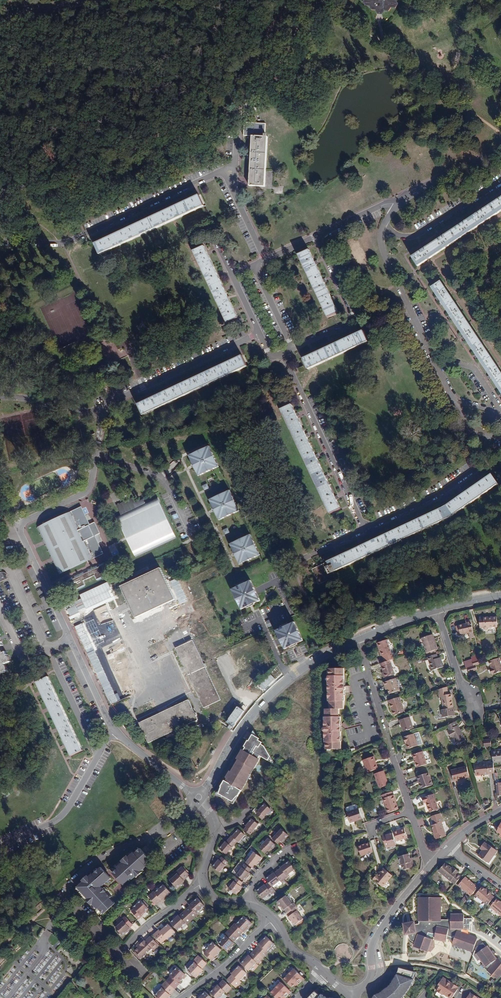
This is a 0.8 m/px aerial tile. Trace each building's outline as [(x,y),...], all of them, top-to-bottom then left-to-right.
[(371,10),(376,10),(378,7),(382,7),(384,11),(388,11),(391,8),(395,8),(398,4),(396,0),(364,0),(363,1),(365,6),(369,6),(371,10)] [(244,135),(252,136),(267,136),(267,135),(265,134),(266,124),(244,122),(244,135)] [(265,187),(268,136),(267,136),(252,136),(249,186),(265,187)] [(100,254),(204,206),(199,195),(149,219),(95,244),(100,254)] [(500,210),(500,198),(411,257),(417,265),(500,210)] [(238,317),(204,246),(193,251),(227,323),(238,317)] [(338,312),(309,250),(298,254),(328,317),(338,312)] [(440,281),(431,287),(500,393),(500,373),(440,281)] [(368,341),(363,331),(303,359),(308,369),(368,341)] [(143,415),(247,366),(242,355),(138,404),(143,415)] [(281,409),(330,513),(341,508),(292,404),(281,409)] [(209,450),(208,447),(192,455),(193,457),(191,458),(194,464),(195,464),(197,467),(195,467),(198,473),(200,472),(201,474),(217,467),(216,465),(219,463),(211,449),(209,450)] [(319,585),(334,577),(332,572),(450,517),(498,483),(491,474),(444,507),(311,569),(317,581),(316,582),(317,584),(318,584),(319,585)] [(230,494),(228,491),(213,498),(214,501),(212,502),(215,508),(216,507),(217,511),(216,511),(219,517),(221,516),(222,518),(238,511),(237,509),(239,508),(232,493),(230,494)] [(143,502),(141,499),(134,502),(132,503),(130,499),(124,501),(125,502),(122,504),(121,503),(116,505),(120,514),(117,516),(136,557),(175,538),(155,497),(143,502)] [(93,559),(93,558),(103,554),(95,536),(100,534),(95,522),(90,525),(81,508),(72,512),(71,512),(40,526),(62,574),(93,559)] [(250,537),(249,535),(234,542),(235,545),(233,546),(235,551),(237,551),(238,554),(237,555),(240,561),(242,560),(243,562),(259,555),(257,553),(260,551),(253,536),(250,537)] [(100,567),(97,567),(88,571),(88,572),(85,573),(84,573),(75,577),(74,578),(72,578),(65,581),(65,583),(69,584),(72,591),(85,585),(83,580),(94,575),(97,580),(109,574),(106,567),(108,564),(107,562),(100,565),(100,567)] [(121,587),(136,618),(175,599),(161,568),(121,587)] [(8,578),(6,570),(0,572),(0,581),(8,578)] [(249,584),(248,582),(234,589),(235,591),(233,592),(240,607),(242,606),(243,609),(249,606),(248,604),(251,603),(251,605),(257,602),(256,600),(259,599),(251,583),(249,584)] [(89,612),(112,672),(130,665),(107,605),(89,612)] [(488,629),(488,627),(497,627),(497,617),(483,617),(483,628),(484,629),(486,630),(488,629)] [(460,634),(473,631),(471,620),(465,621),(466,624),(458,625),(459,632),(460,634)] [(301,638),(293,622),(275,630),(282,647),(285,646),(286,648),(291,645),(290,643),(293,642),(294,644),(300,641),(299,639),(301,638)] [(426,647),(424,647),(427,657),(436,654),(435,650),(437,649),(433,634),(423,637),(426,647)] [(6,666),(5,664),(10,661),(10,660),(10,659),(9,656),(8,656),(6,652),(4,653),(1,646),(3,645),(1,640),(0,637),(0,674),(8,671),(7,669),(7,668),(6,665),(6,666)] [(193,640),(176,648),(184,667),(201,658),(193,640)] [(384,662),(390,660),(393,659),(386,640),(378,643),(380,651),(379,652),(381,656),(382,656),(384,662)] [(438,658),(436,654),(427,657),(430,666),(432,670),(443,667),(440,657),(438,658)] [(186,670),(203,662),(201,658),(184,667),(186,670)] [(500,671),(500,666),(498,658),(488,661),(491,668),(490,668),(492,674),(500,671)] [(384,679),(395,675),(390,660),(384,662),(380,663),(384,674),(382,674),(384,679)] [(206,667),(204,664),(203,662),(186,670),(204,708),(221,700),(206,667)] [(325,750),(341,750),(341,728),(339,728),(339,725),(341,724),(340,717),(339,717),(339,709),(344,709),(343,701),(344,701),(344,694),(348,694),(348,686),(344,686),(344,669),(342,669),(342,666),(338,666),(338,669),(329,670),(329,677),(329,701),(331,701),(330,709),(325,709),(325,717),(324,717),(324,725),(322,725),(323,732),(324,732),(324,743),(325,743),(325,750)] [(37,682),(71,755),(83,750),(49,677),(37,682)] [(387,681),(383,682),(384,687),(386,686),(387,690),(389,694),(399,691),(396,678),(387,681)] [(103,691),(109,705),(131,696),(126,682),(103,691)] [(448,694),(446,687),(438,690),(438,696),(441,695),(441,697),(443,709),(453,707),(451,694),(448,694)] [(395,715),(404,712),(400,697),(389,701),(392,711),(394,710),(395,715)] [(139,723),(149,743),(198,720),(189,700),(139,723)] [(403,731),(413,728),(410,717),(400,720),(403,731)] [(465,740),(455,721),(447,726),(449,729),(447,731),(451,739),(453,738),(457,745),(465,740)] [(225,779),(222,783),(219,791),(223,793),(228,797),(232,799),(236,794),(237,795),(240,789),(246,779),(245,778),(252,767),(253,768),(259,758),(257,757),(260,754),(261,755),(267,759),(270,755),(264,744),(261,742),(262,741),(258,739),(259,737),(256,735),(255,734),(253,738),(251,737),(250,739),(249,739),(245,745),(246,746),(244,749),(243,748),(242,749),(237,757),(239,758),(232,770),(230,769),(226,776),(227,777),(226,779),(225,779)] [(417,746),(413,734),(404,737),(408,749),(417,746)] [(492,751),(493,763),(500,762),(500,750),(492,751)] [(427,764),(423,751),(413,755),(417,767),(427,764)] [(237,757),(230,769),(232,770),(239,758),(237,757)] [(367,773),(377,769),(376,764),(374,765),(372,757),(363,760),(367,773)] [(494,773),(494,767),(493,763),(487,763),(474,764),(475,775),(488,774),(488,773),(494,773)] [(462,779),(462,778),(469,776),(466,766),(451,770),(453,781),(462,779)] [(246,779),(253,768),(252,767),(245,778),(246,779)] [(389,785),(384,771),(374,774),(379,788),(389,785)] [(427,771),(416,775),(418,780),(419,780),(420,783),(419,783),(420,788),(431,784),(427,771)] [(159,789),(164,792),(169,786),(164,782),(159,789)] [(381,795),(383,799),(384,799),(388,812),(398,809),(393,795),(391,791),(381,795)] [(429,811),(438,808),(433,793),(421,797),(423,803),(426,802),(429,811)] [(265,802),(262,806),(259,808),(258,809),(259,810),(257,813),(262,818),(271,809),(265,802)] [(355,822),(354,821),(361,819),(359,810),(347,814),(349,823),(350,823),(354,822),(355,822)] [(433,824),(432,824),(434,831),(436,838),(445,835),(441,822),(442,821),(441,817),(432,820),(433,824)] [(247,826),(244,829),(249,834),(258,824),(252,818),(249,822),(247,824),(246,825),(247,826)] [(397,841),(407,838),(404,828),(394,831),(397,841)] [(231,836),(231,835),(228,838),(234,844),(237,841),(238,841),(244,835),(238,829),(235,832),(233,834),(231,836)] [(281,829),(272,838),(277,843),(280,841),(282,840),(284,838),(287,834),(281,829)] [(389,847),(389,848),(396,845),(393,834),(388,836),(386,837),(385,835),(382,836),(385,848),(389,847)] [(225,854),(234,844),(228,838),(225,841),(223,842),(221,845),(218,848),(225,854)] [(266,850),(268,851),(269,849),(271,847),(274,844),(268,838),(259,848),(264,853),(266,850)] [(361,846),(357,847),(361,856),(372,852),(369,843),(364,845),(364,846),(361,847),(361,846)] [(495,856),(494,855),(497,851),(487,844),(487,845),(484,843),(480,848),(483,850),(478,856),(487,862),(486,863),(489,865),(495,856)] [(130,877),(131,878),(134,876),(139,871),(145,866),(144,865),(149,860),(139,848),(133,854),(132,853),(127,857),(121,863),(116,867),(117,868),(111,873),(122,885),(130,877)] [(260,858),(253,852),(252,853),(258,860),(260,858)] [(255,863),(257,861),(258,860),(252,853),(244,862),(251,867),(253,864),(254,865),(255,863)] [(412,867),(415,866),(413,861),(411,862),(410,859),(408,854),(399,857),(402,865),(404,870),(412,867)] [(218,871),(227,861),(221,856),(218,859),(218,858),(216,859),(214,861),(211,865),(218,871)] [(279,867),(280,867),(277,870),(283,878),(287,875),(286,874),(293,867),(287,860),(284,862),(283,864),(279,867)] [(236,875),(242,880),(245,876),(247,874),(248,873),(247,872),(249,869),(243,864),(236,875)] [(439,871),(455,885),(461,878),(457,875),(459,873),(453,869),(452,870),(445,864),(439,871)] [(169,880),(175,887),(179,884),(181,882),(184,880),(183,879),(188,874),(181,867),(171,876),(172,877),(169,880)] [(92,875),(90,874),(88,877),(82,882),(82,883),(77,889),(86,899),(91,905),(96,910),(97,909),(102,915),(113,904),(109,898),(100,887),(99,886),(102,883),(103,884),(109,879),(99,868),(92,875)] [(373,879),(383,887),(392,876),(385,870),(383,868),(379,873),(377,876),(376,875),(373,879)] [(269,875),(267,877),(265,879),(268,883),(271,886),(278,880),(280,881),(283,878),(277,870),(273,873),(273,872),(269,875)] [(239,886),(238,885),(241,882),(236,877),(226,886),(232,892),(236,889),(238,887),(239,886)] [(458,886),(471,897),(478,889),(470,881),(469,882),(468,881),(468,880),(465,878),(458,886)] [(274,891),(271,886),(268,883),(265,885),(264,884),(260,887),(258,888),(256,891),(262,898),(270,892),(271,893),(274,891)] [(163,899),(165,897),(169,893),(163,885),(154,893),(153,892),(148,897),(151,901),(153,899),(157,903),(160,900),(161,901),(163,899)] [(475,896),(487,906),(494,898),(491,896),(491,894),(488,892),(488,893),(485,891),(482,888),(475,896)] [(283,909),(284,909),(287,912),(295,906),(292,902),(291,903),(284,895),(276,902),(278,904),(280,906),(283,909)] [(187,904),(188,905),(182,910),(190,918),(196,913),(194,912),(202,905),(195,897),(191,901),(189,903),(187,904)] [(453,941),(452,944),(472,952),(477,938),(462,932),(462,929),(470,928),(469,920),(472,920),(472,916),(464,918),(463,914),(450,916),(451,921),(441,922),(441,899),(419,899),(419,922),(420,922),(419,925),(415,925),(415,923),(405,924),(406,934),(407,934),(410,934),(410,936),(411,939),(413,941),(416,942),(415,944),(414,947),(427,952),(431,939),(429,938),(430,936),(434,937),(434,938),(446,940),(446,938),(447,935),(452,937),(453,935),(455,936),(454,938),(453,941)] [(500,916),(500,903),(497,900),(491,907),(500,916)] [(141,917),(140,915),(142,913),(144,911),(147,908),(140,901),(133,908),(134,909),(131,912),(138,920),(141,917)] [(298,909),(295,906),(287,912),(290,916),(289,916),(292,919),(293,921),(296,924),(303,918),(297,910),(298,909)] [(184,923),(190,918),(182,910),(177,915),(176,914),(175,916),(172,918),(169,921),(176,929),(184,922),(184,923)] [(235,924),(235,923),(229,929),(237,936),(242,931),(242,932),(244,930),(247,927),(250,923),(243,915),(235,924)] [(114,928),(120,935),(124,932),(126,930),(128,928),(127,927),(130,924),(123,917),(120,920),(121,921),(114,928)] [(171,937),(169,935),(173,931),(166,923),(162,927),(160,929),(158,930),(157,929),(152,934),(159,942),(164,937),(165,938),(167,940),(168,940),(171,938),(171,937)] [(232,942),(232,941),(237,936),(229,929),(223,935),(224,936),(217,943),(225,950),(228,947),(231,944),(232,942)] [(412,943),(415,944),(416,942),(413,941),(411,939),(410,936),(410,934),(407,934),(408,937),(409,940),(412,943)] [(151,949),(157,944),(150,936),(144,942),(142,941),(138,944),(139,945),(136,948),(133,951),(140,957),(150,948),(151,949)] [(257,944),(258,945),(253,950),(261,958),(266,952),(265,951),(272,943),(265,936),(261,940),(259,942),(257,944)] [(214,954),(216,952),(219,949),(212,942),(205,949),(205,950),(203,953),(210,960),(213,957),(212,956),(214,954)] [(497,979),(500,974),(500,961),(498,958),(496,960),(493,955),(496,953),(492,950),(490,952),(486,946),(486,947),(482,942),(475,947),(475,950),(484,963),(481,965),(484,968),(497,979)] [(255,962),(256,963),(261,958),(253,950),(248,955),(248,954),(246,956),(244,959),(241,962),(240,963),(248,971),(255,962)] [(201,968),(200,967),(203,965),(198,960),(200,958),(196,954),(191,960),(193,961),(186,968),(193,976),(197,973),(199,970),(201,968)] [(231,973),(232,974),(229,977),(234,982),(231,984),(234,987),(240,981),(239,980),(246,972),(239,965),(235,969),(233,972),(231,973)] [(289,965),(279,976),(287,984),(289,982),(290,980),(292,981),(292,982),(299,975),(289,965)] [(169,985),(171,983),(176,987),(179,984),(177,982),(180,980),(182,978),(185,975),(177,967),(169,975),(171,976),(166,982),(169,985)] [(377,996),(372,997),(399,997),(401,996),(404,991),(406,991),(413,975),(412,975),(413,968),(406,968),(403,968),(398,969),(398,972),(398,973),(397,977),(398,978),(399,978),(398,980),(396,980),(396,981),(396,983),(394,982),(387,990),(386,991),(383,993),(381,994),(377,996)] [(215,986),(213,989),(210,992),(216,997),(218,997),(224,992),(226,993),(231,988),(223,980),(218,985),(217,984),(215,986)] [(448,986),(449,984),(442,980),(437,986),(438,988),(435,993),(441,997),(442,996),(445,997),(453,997),(457,991),(452,988),(451,989),(449,987),(448,986)] [(169,995),(172,992),(167,987),(169,985),(166,982),(160,987),(159,986),(152,993),(157,997),(162,997),(163,997),(165,995),(167,993),(169,995)] [(270,993),(275,997),(280,997),(281,997),(282,997),(284,997),(290,992),(280,982),(270,993)]
